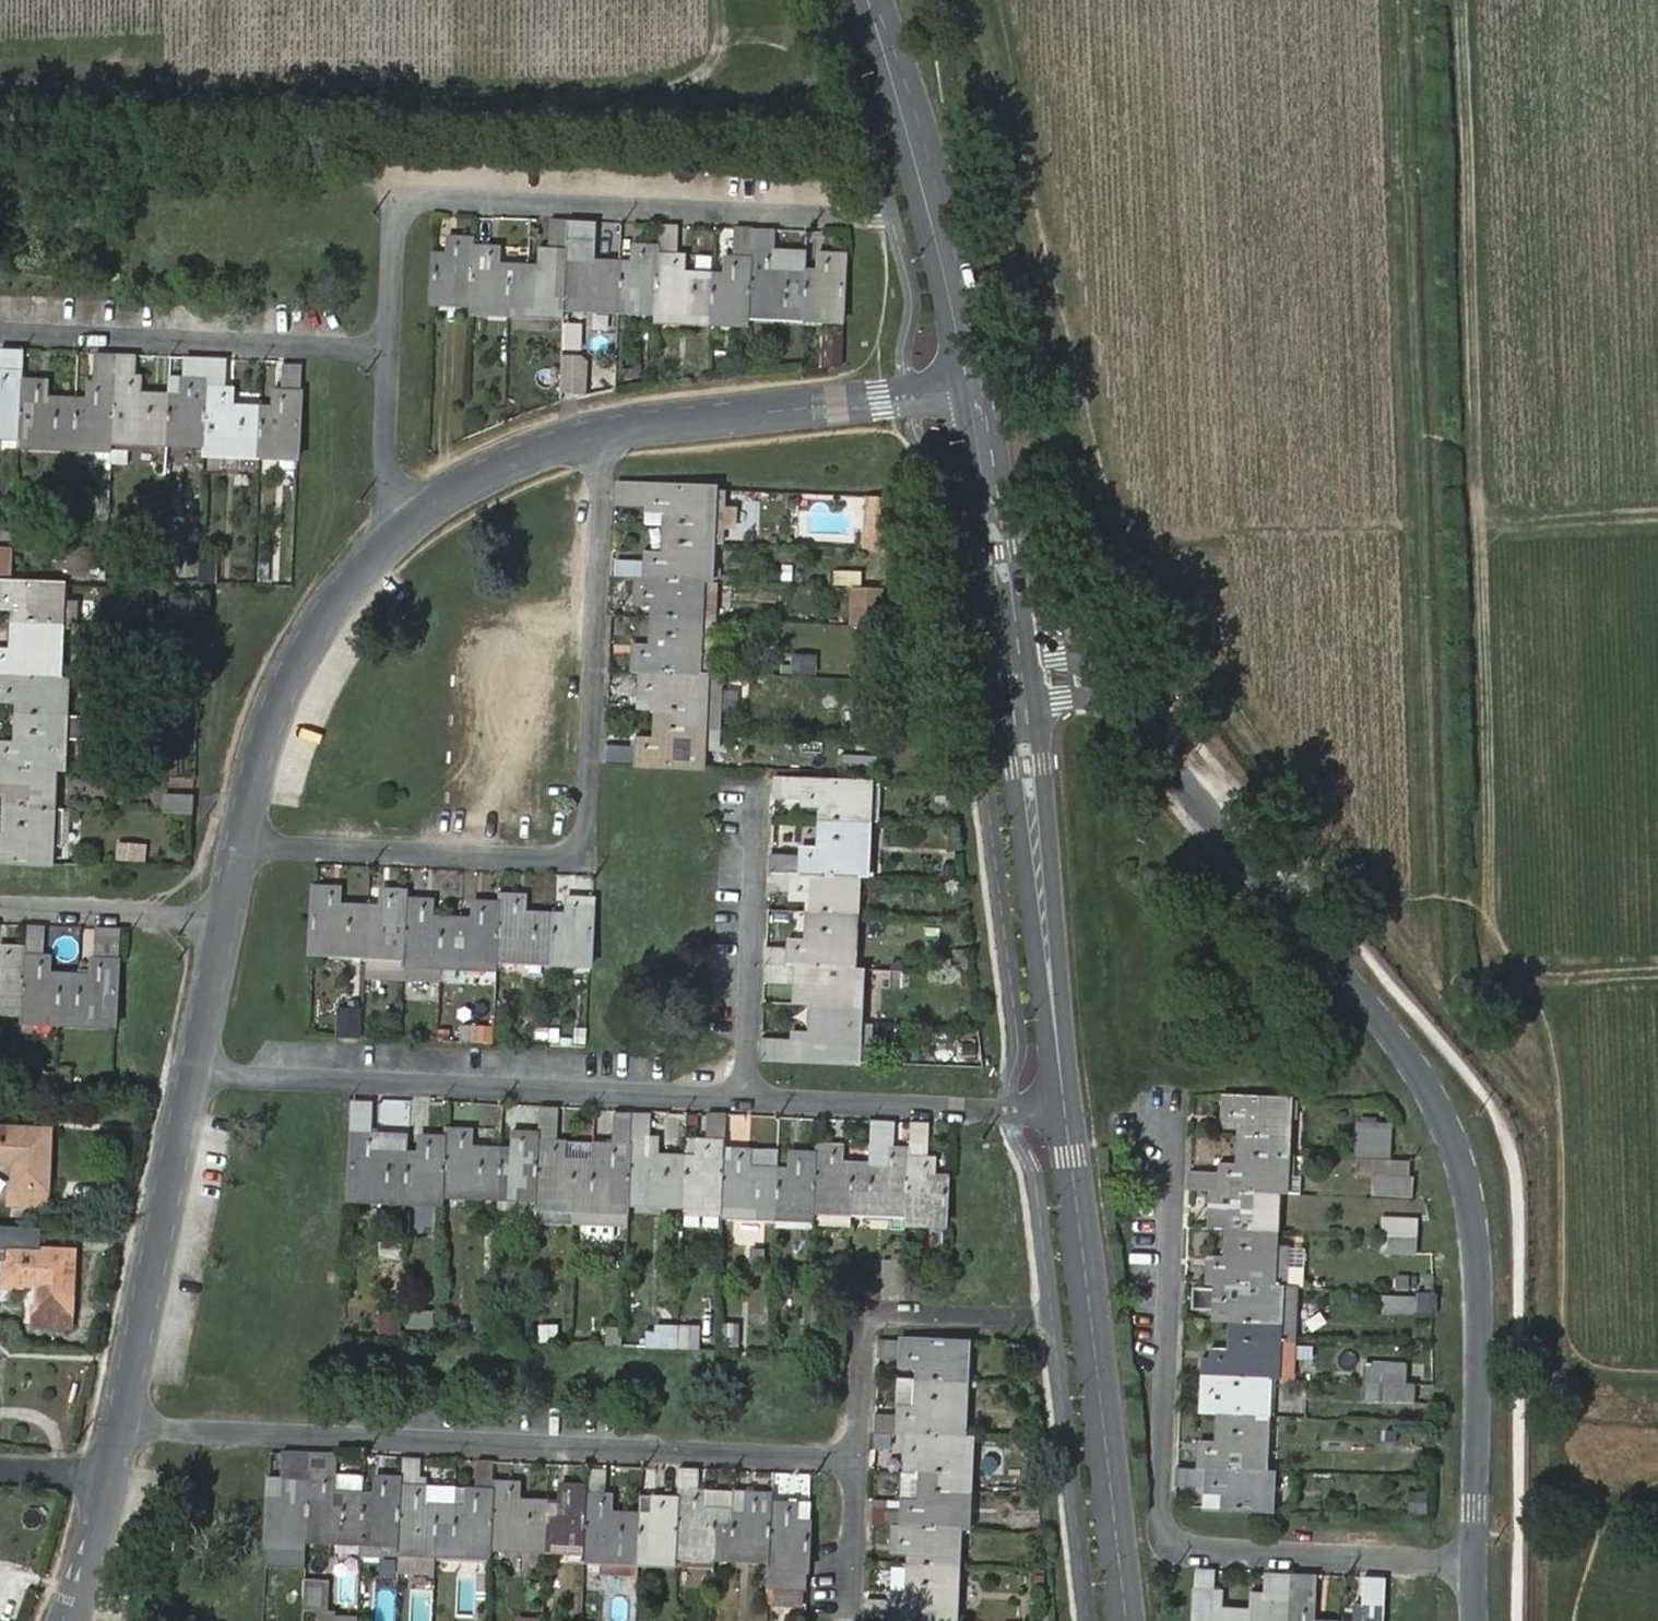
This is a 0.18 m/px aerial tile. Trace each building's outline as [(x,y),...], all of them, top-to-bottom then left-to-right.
[(455,256),(447,256),(431,255),(430,301),(471,302),(470,310),(566,313),(567,305),(616,306),(655,307),(654,315),(707,316),(748,317),(747,309),(842,312),(843,251),(824,251),(822,268),(815,267),(802,267),(775,266),(767,266),(767,249),(749,248),(750,228),(731,227),(730,256),(730,273),(721,273),(710,273),(684,272),(677,272),(677,255),(677,224),(658,224),(658,246),(641,246),(640,262),(630,262),(619,261),(591,261),(583,260),(584,244),(566,244),(568,221),(546,220),(545,251),(544,269),(537,269),(523,269),(499,268),(490,268),(490,249),(472,248),(473,241),(455,240),(455,256)] [(448,241),(447,256),(455,256),(455,240),(448,241)] [(591,244),(584,244),(583,260),(591,261),(591,244)] [(631,245),(630,262),(640,262),(641,246),(631,245)] [(500,249),(490,249),(490,268),(499,268),(500,249)] [(776,249),(767,249),(767,266),(775,266),(776,249)] [(822,268),(824,251),(816,250),(815,267),(822,268)] [(685,255),(677,255),(677,272),(684,272),(685,255)] [(722,256),(721,273),(730,273),(730,256),(722,256)] [(841,333),(819,332),(818,358),(841,358),(841,333)] [(28,376),(29,353),(3,352),(2,366),(8,366),(8,375),(28,376)] [(99,356),(97,387),(114,387),(115,380),(136,381),(138,358),(99,356)] [(232,362),(211,362),(210,384),(209,392),(229,393),(231,393),(232,362)] [(282,395),(303,396),(304,366),(283,365),(282,395)] [(560,365),(559,390),(573,390),(575,366),(560,365)] [(1,374),(0,391),(9,391),(8,375),(1,374)] [(23,437),(22,446),(116,451),(116,442),(166,444),(206,446),(205,455),(300,460),(303,396),(282,395),(281,412),(274,411),(263,411),(235,410),(228,410),(229,393),(209,392),(210,384),(191,384),(190,399),(181,398),(143,397),(136,396),(136,381),(115,380),(114,387),(97,387),(97,405),(90,405),(51,403),(43,402),(43,384),(28,383),(28,376),(8,375),(9,391),(0,391),(0,436),(23,437)] [(182,383),(181,398),(190,399),(191,384),(182,383)] [(52,385),(43,384),(43,402),(51,403),(52,385)] [(275,395),(274,411),(281,412),(282,395),(275,395)] [(645,502),(646,484),(616,483),(615,500),(645,502)] [(644,552),(643,559),(643,575),(635,575),(634,594),(654,595),(653,603),(652,652),(632,651),(632,668),(639,668),(639,693),(658,694),(656,735),(637,735),(637,741),(636,761),(698,764),(699,722),(716,722),(716,670),(694,670),(696,613),(719,613),(719,578),(705,577),(706,540),(719,541),(720,525),(732,526),(732,502),(720,502),(722,486),(708,486),(646,484),(645,502),(645,521),(664,522),(663,552),(644,552)] [(887,493),(862,492),(859,544),(883,547),(887,493)] [(10,573),(11,550),(0,549),(0,573),(10,573)] [(69,549),(68,573),(83,574),(84,549),(69,549)] [(643,575),(643,559),(612,557),(611,574),(635,575),(643,575)] [(858,582),(858,620),(885,621),(886,583),(858,582)] [(14,652),(13,659),(0,658),(0,678),(4,678),(3,696),(20,697),(20,706),(20,741),(19,749),(1,748),(0,768),(0,786),(9,787),(9,795),(8,810),(8,834),(7,842),(0,841),(0,863),(51,865),(54,772),(61,772),(65,680),(57,680),(59,627),(60,587),(0,585),(0,612),(15,612),(14,652)] [(634,603),(653,603),(654,595),(634,594),(634,603)] [(652,652),(652,644),(633,643),(632,651),(652,652)] [(818,675),(819,655),(793,652),(791,673),(818,675)] [(3,705),(20,706),(20,697),(3,696),(3,705)] [(857,696),(857,723),(877,723),(877,696),(857,696)] [(637,741),(604,740),(603,760),(636,761),(637,741)] [(19,749),(20,741),(1,741),(1,748),(19,749)] [(882,750),(846,749),(846,765),(881,765),(882,750)] [(810,906),(809,932),(790,931),(790,939),(768,938),(767,958),(766,975),(796,976),(815,977),(815,985),(815,997),(813,1025),(813,1033),(794,1032),(764,1032),(763,1050),(857,1054),(859,999),(860,960),(851,961),(853,907),(854,875),(862,874),(864,815),(881,816),(883,778),(805,775),(777,773),(775,792),(805,793),(804,803),(822,803),(820,844),(820,852),(802,851),(802,865),(792,865),(792,867),(792,887),(810,888),(810,894),(810,906)] [(9,795),(9,787),(0,786),(0,794),(9,795)] [(193,796),(163,795),(162,815),(192,816),(193,796)] [(118,840),(116,860),(148,862),(149,842),(118,840)] [(802,842),(802,851),(820,852),(820,844),(802,842)] [(802,865),(802,851),(773,850),(772,864),(792,865),(802,865)] [(792,887),(792,867),(772,866),(771,887),(792,887)] [(334,904),(335,885),(315,884),(314,946),(406,949),(405,978),(443,979),(444,959),(500,961),(500,953),(594,956),(596,895),(576,895),(575,913),(567,913),(558,913),(526,912),(518,911),(519,893),(501,892),(500,899),(483,899),(482,916),(473,915),(461,915),(436,915),(427,914),(427,896),(409,896),(409,888),(391,887),(391,906),(382,906),(372,906),(343,904),(334,904)] [(344,886),(335,885),(334,904),(343,904),(344,886)] [(383,887),(382,906),(391,906),(391,887),(383,887)] [(527,893),(519,893),(518,911),(526,912),(527,893)] [(575,913),(576,895),(568,894),(567,913),(575,913)] [(436,897),(427,896),(427,914),(436,915),(436,897)] [(474,898),(473,915),(482,916),(483,899),(474,898)] [(28,1008),(28,1017),(66,1019),(121,1021),(125,959),(127,928),(107,928),(106,958),(105,974),(96,974),(57,973),(49,972),(49,956),(31,956),(31,947),(13,946),(12,964),(3,963),(0,963),(0,1007),(28,1008)] [(4,945),(3,963),(12,964),(13,946),(4,945)] [(58,956),(49,956),(49,972),(57,973),(58,956)] [(105,974),(106,958),(98,958),(96,974),(105,974)] [(796,996),(815,997),(815,985),(815,977),(796,976),(796,985),(796,996)] [(342,1005),(341,1034),(363,1035),(364,1006),(342,1005)] [(794,1024),(794,1032),(813,1033),(813,1025),(794,1024)] [(1220,1273),(1219,1288),(1219,1296),(1238,1296),(1237,1331),(1218,1331),(1217,1338),(1208,1337),(1205,1401),(1226,1402),(1225,1430),(1225,1438),(1204,1437),(1203,1455),(1186,1455),(1185,1471),(1212,1472),(1211,1495),(1230,1496),(1275,1498),(1277,1460),(1268,1459),(1270,1407),(1271,1369),(1280,1369),(1284,1275),(1275,1275),(1278,1222),(1279,1184),(1287,1185),(1291,1088),(1227,1088),(1226,1105),(1246,1106),(1246,1115),(1244,1155),(1224,1155),(1224,1162),(1190,1161),(1189,1179),(1214,1181),(1213,1198),(1213,1215),(1234,1216),(1233,1248),(1211,1247),(1211,1255),(1210,1273),(1220,1273)] [(510,1128),(537,1128),(537,1105),(511,1105),(510,1128)] [(1226,1113),(1246,1115),(1246,1106),(1226,1105),(1226,1113)] [(408,1139),(372,1137),(355,1137),(353,1201),(445,1204),(444,1196),(535,1199),(535,1207),(629,1211),(628,1202),(720,1205),(719,1214),(813,1218),(814,1209),(905,1212),(905,1221),(944,1222),(946,1178),(934,1177),(926,1176),(927,1158),(929,1120),(910,1119),(909,1149),(891,1148),(862,1147),(861,1165),(843,1164),(844,1146),(835,1146),(817,1145),(816,1154),(798,1153),(797,1171),(789,1171),(769,1169),(770,1152),(740,1151),(725,1150),(726,1114),(707,1113),(707,1142),(677,1140),(676,1158),(656,1157),(647,1156),(646,1139),(631,1139),(632,1114),(612,1113),(611,1146),(556,1144),(557,1109),(541,1108),(540,1135),(522,1135),(512,1134),(511,1151),(474,1150),(464,1149),(464,1133),(446,1132),(447,1140),(429,1140),(429,1156),(420,1155),(407,1155),(408,1139)] [(1358,1116),(1356,1147),(1389,1148),(1390,1118),(1358,1116)] [(50,1191),(53,1132),(0,1130),(0,1162),(17,1163),(17,1190),(50,1191)] [(473,1133),(464,1133),(464,1149),(474,1150),(473,1133)] [(420,1155),(429,1156),(429,1140),(421,1139),(420,1155)] [(656,1139),(646,1139),(647,1156),(656,1157),(656,1139)] [(1369,1163),(1369,1184),(1412,1186),(1413,1165),(1406,1165),(1407,1151),(1353,1149),(1352,1162),(1369,1163)] [(789,1171),(797,1171),(798,1153),(789,1153),(789,1171)] [(926,1176),(934,1177),(936,1158),(927,1158),(926,1176)] [(50,1207),(50,1191),(17,1190),(16,1206),(50,1207)] [(1385,1205),(1385,1225),(1384,1239),(1418,1241),(1418,1207),(1385,1205)] [(43,1310),(74,1312),(77,1252),(10,1248),(9,1285),(29,1285),(29,1282),(43,1282),(43,1310)] [(905,1256),(881,1257),(882,1287),(905,1287),(905,1256)] [(1383,1281),(1383,1298),(1416,1300),(1417,1282),(1383,1281)] [(73,1329),(74,1312),(43,1310),(42,1327),(73,1329)] [(401,1334),(402,1310),(380,1310),(379,1334),(401,1334)] [(741,1321),(721,1321),(721,1346),(741,1347),(741,1321)] [(540,1323),(539,1341),(559,1342),(559,1323),(540,1323)] [(678,1348),(701,1349),(702,1325),(679,1324),(678,1348)] [(604,1328),(607,1346),(625,1344),(622,1326),(604,1328)] [(676,1348),(676,1328),(657,1327),(657,1348),(676,1348)] [(922,1452),(922,1458),(921,1479),(891,1477),(890,1506),(869,1505),(868,1524),(891,1524),(890,1544),(908,1544),(908,1552),(905,1591),(905,1599),(888,1598),(864,1597),(863,1618),(887,1619),(936,1620),(948,1620),(949,1608),(954,1530),(963,1530),(967,1435),(959,1434),(963,1344),(898,1340),(898,1359),(917,1360),(916,1380),(887,1378),(886,1412),(874,1411),(873,1430),(901,1432),(901,1450),(922,1452)] [(1383,1370),(1409,1371),(1409,1351),(1367,1350),(1366,1369),(1383,1370)] [(1418,1371),(1409,1371),(1383,1370),(1382,1386),(1417,1387),(1418,1371)] [(1204,1429),(1204,1437),(1225,1438),(1225,1430),(1204,1429)] [(769,1499),(749,1497),(748,1516),(739,1516),(740,1497),(740,1489),(693,1486),(694,1467),(675,1466),(674,1493),(674,1502),(657,1501),(657,1518),(650,1518),(609,1515),(600,1515),(601,1498),(602,1473),(587,1472),(586,1488),(566,1487),(565,1506),(556,1505),(518,1503),(508,1502),(508,1483),(490,1483),(491,1462),(475,1461),(474,1491),(473,1509),(465,1508),(426,1506),(417,1506),(417,1488),(418,1459),(400,1458),(399,1477),(382,1476),(380,1495),(372,1494),(363,1493),(363,1477),(334,1475),(334,1474),(325,1473),(306,1472),(307,1456),(281,1455),(280,1481),(279,1499),(268,1499),(264,1543),(303,1544),(304,1535),(397,1540),(396,1574),(435,1575),(436,1552),(486,1554),(486,1545),(585,1551),(584,1559),(671,1564),(671,1569),(716,1570),(717,1558),(767,1561),(766,1569),(766,1584),(804,1585),(804,1571),(805,1554),(805,1526),(794,1525),(785,1524),(786,1508),(769,1507),(769,1499)] [(307,1456),(306,1472),(325,1473),(325,1457),(307,1456)] [(325,1457),(325,1473),(334,1474),(334,1458),(325,1457)] [(372,1494),(380,1495),(382,1476),(373,1475),(372,1494)] [(519,1484),(508,1483),(508,1502),(518,1503),(519,1484)] [(557,1486),(556,1505),(565,1506),(566,1487),(557,1486)] [(427,1489),(417,1488),(417,1506),(426,1506),(427,1489)] [(466,1491),(465,1508),(473,1509),(474,1491),(466,1491)] [(1408,1512),(1428,1512),(1428,1491),(1408,1491),(1408,1512)] [(740,1497),(739,1516),(748,1516),(749,1497),(740,1497)] [(610,1498),(601,1498),(600,1515),(609,1515),(610,1498)] [(785,1524),(794,1525),(794,1508),(786,1508),(785,1524)] [(890,1551),(908,1552),(908,1544),(890,1544),(890,1551)] [(1206,1590),(1204,1620),(1327,1620),(1327,1605),(1329,1577),(1277,1573),(1276,1594),(1259,1593),(1258,1612),(1235,1610),(1227,1610),(1228,1591),(1229,1570),(1207,1569),(1206,1590)] [(332,1580),(306,1578),(303,1607),(329,1610),(332,1580)] [(1396,1581),(1379,1579),(1377,1607),(1376,1620),(1394,1620),(1396,1581)] [(888,1590),(888,1598),(905,1599),(905,1591),(888,1590)] [(433,1594),(416,1591),(411,1620),(428,1620),(433,1594)] [(1237,1592),(1228,1591),(1227,1610),(1235,1610),(1237,1592)] [(1377,1607),(1368,1606),(1367,1620),(1376,1620),(1377,1607)] [(318,1620),(354,1620),(354,1613),(319,1612),(318,1620)]
